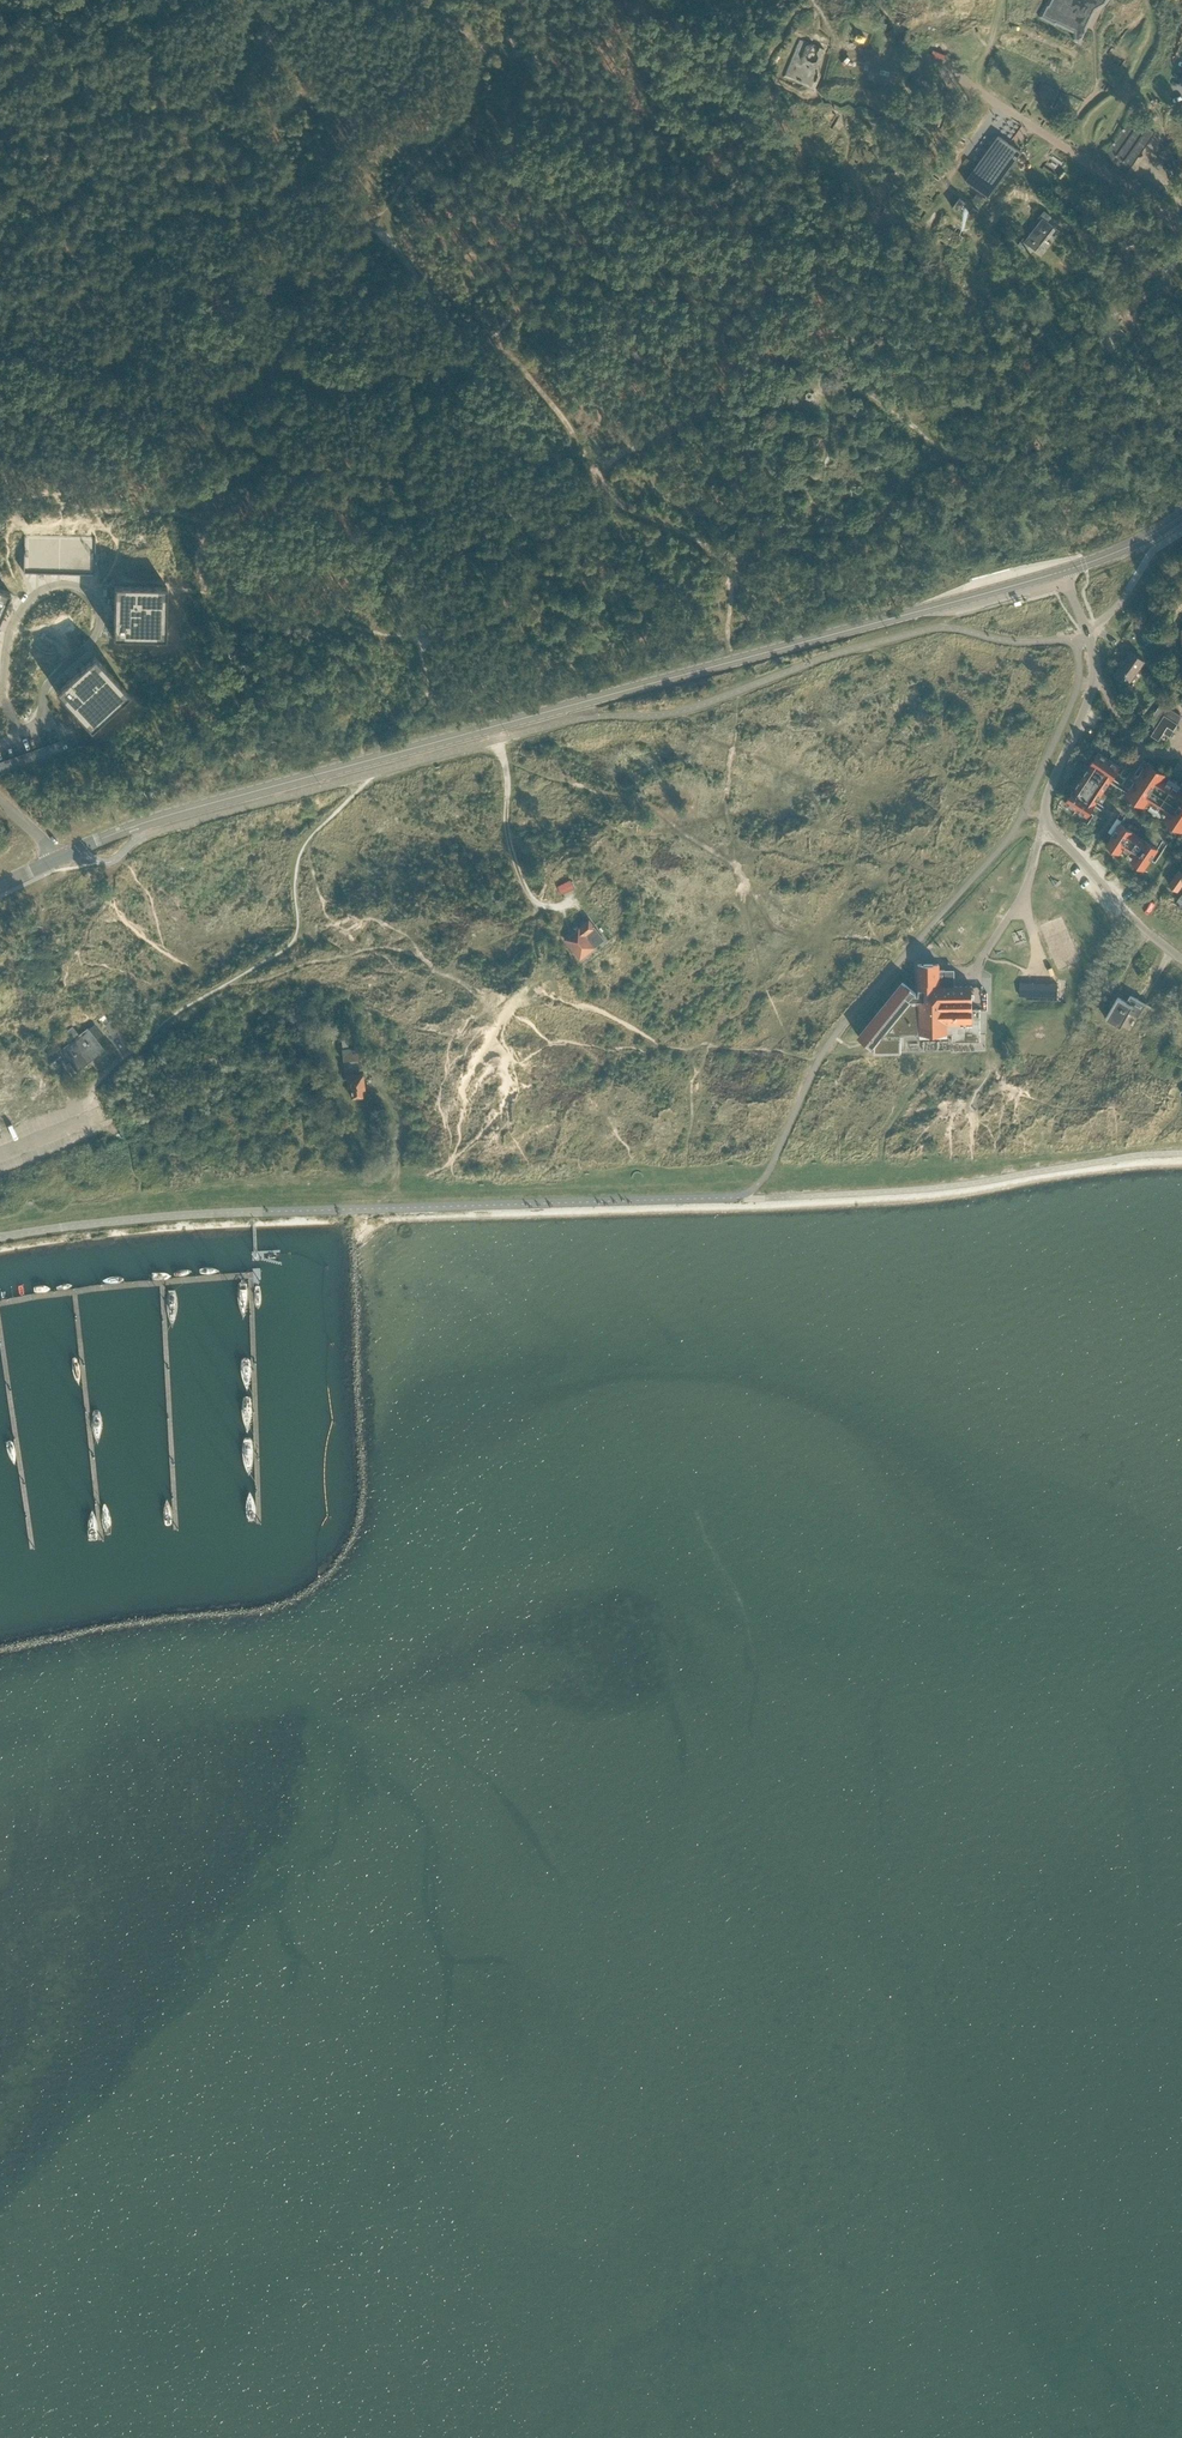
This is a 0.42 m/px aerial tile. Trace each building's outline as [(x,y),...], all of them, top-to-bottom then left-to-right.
[(1039,17),(1055,25),(1057,25),(1073,33),(1073,40),(1080,43),(1087,27),(1096,9),(1099,4),(1105,4),(1106,4),(1108,0),(1049,0),(1047,3),(1046,3),(1039,17)] [(971,20),(957,25),(960,33),(974,28),(971,20)] [(1124,31),(1114,24),(1106,34),(1115,42),(1111,47),(1114,49),(1130,29),(1127,27),(1124,31)] [(914,42),(910,53),(930,60),(932,56),(944,60),(945,55),(934,50),(935,46),(938,47),(939,44),(937,43),(940,33),(935,32),(936,29),(933,28),(932,30),(930,30),(931,28),(928,27),(928,29),(920,26),(915,38),(913,37),(911,41),(914,42)] [(799,38),(783,77),(815,91),(821,77),(821,76),(821,75),(820,75),(820,74),(820,73),(819,73),(819,72),(817,70),(825,51),(825,50),(825,49),(824,49),(824,48),(823,48),(799,38)] [(910,76),(900,74),(898,80),(895,91),(905,94),(902,104),(905,105),(909,92),(915,93),(916,90),(917,84),(912,83),(914,75),(910,74),(910,76)] [(1037,91),(1034,89),(1025,103),(1028,106),(1037,91)] [(1046,104),(1045,103),(1037,116),(1043,120),(1046,121),(1047,122),(1050,124),(1051,124),(1055,127),(1063,114),(1060,112),(1054,108),(1051,107),(1051,106),(1050,106),(1047,104),(1046,104)] [(940,120),(930,114),(925,122),(938,130),(946,118),(943,116),(940,120)] [(833,130),(841,118),(837,115),(830,127),(815,118),(812,122),(816,124),(812,131),(816,133),(814,137),(827,144),(835,131),(833,130)] [(1134,117),(1106,157),(1127,172),(1155,132),(1134,117)] [(953,126),(946,138),(956,144),(958,140),(957,139),(958,136),(960,137),(963,132),(953,126)] [(1021,153),(998,136),(966,181),(989,198),(1021,153)] [(1173,161),(1177,181),(1181,180),(1181,161),(1180,162),(1179,160),(1178,160),(1178,162),(1176,162),(1175,160),(1173,161)] [(1038,166),(1029,178),(1033,181),(1030,185),(1042,193),(1055,175),(1044,166),(1042,169),(1041,171),(1038,169),(1040,167),(1039,167),(1038,166)] [(888,191),(878,185),(869,199),(879,205),(877,210),(880,212),(884,205),(888,207),(892,200),(888,198),(893,190),(890,188),(888,191)] [(978,205),(982,200),(975,195),(971,200),(978,205)] [(957,213),(964,203),(958,199),(951,209),(957,213)] [(971,208),(964,218),(971,223),(978,213),(971,208)] [(1018,219),(1044,238),(1054,225),(1044,217),(1047,212),(1043,209),(1037,217),(1026,209),(1018,219)] [(1035,251),(1044,238),(1018,219),(1011,228),(1022,237),(1016,245),(1020,249),(1024,243),(1035,251)] [(945,226),(938,239),(955,250),(963,237),(957,233),(956,235),(954,233),(955,232),(945,226)] [(1137,235),(1122,227),(1113,244),(1128,252),(1125,257),(1129,259),(1134,250),(1139,253),(1143,244),(1139,241),(1144,232),(1140,230),(1137,235)] [(1167,277),(1172,281),(1173,282),(1176,284),(1177,285),(1178,284),(1180,286),(1179,287),(1180,288),(1181,289),(1181,263),(1181,261),(1167,277)] [(1149,306),(1145,302),(1139,309),(1144,312),(1149,306)] [(866,382),(861,374),(844,384),(846,386),(841,389),(846,398),(855,392),(853,389),(866,382)] [(806,403),(801,401),(797,404),(797,410),(801,411),(806,408),(806,403)] [(96,539),(25,538),(24,575),(95,576),(96,539)] [(167,588),(115,587),(114,639),(166,640),(167,588)] [(11,594),(0,589),(0,621),(11,594)] [(1128,684),(1144,661),(1131,652),(1115,675),(1128,684)] [(131,697),(95,658),(56,694),(92,732),(131,697)] [(1155,730),(1151,736),(1159,741),(1168,727),(1174,730),(1178,724),(1164,715),(1156,728),(1154,726),(1152,729),(1155,730)] [(0,760),(0,761),(3,771),(66,750),(62,739),(0,760)] [(1066,803),(1087,817),(1112,778),(1119,767),(1098,753),(1070,796),(1069,798),(1066,803)] [(1144,768),(1135,782),(1132,780),(1134,777),(1119,767),(1112,778),(1156,808),(1138,836),(1141,838),(1160,810),(1181,825),(1181,793),(1144,768)] [(1112,836),(1110,840),(1147,865),(1158,849),(1141,838),(1138,836),(1120,824),(1112,836)] [(1178,891),(1181,884),(1181,873),(1179,871),(1170,885),(1178,891)] [(564,884),(568,891),(574,888),(570,880),(564,884)] [(561,894),(568,891),(564,884),(557,887),(561,894)] [(568,939),(583,957),(607,939),(592,920),(568,939)] [(871,1047),(874,1044),(874,1051),(953,1050),(953,1042),(980,1042),(980,1010),(972,1010),(972,986),(954,986),(954,980),(945,981),(945,970),(939,970),(939,964),(918,964),(919,995),(915,995),(916,993),(915,992),(903,982),(858,1036),(871,1047)] [(1057,997),(1057,984),(1020,983),(1019,996),(1025,996),(1057,997)] [(1127,1002),(1118,997),(1106,1018),(1120,1027),(1128,1013),(1138,1018),(1146,1004),(1130,995),(1127,1002)] [(121,1034),(112,1019),(105,1024),(114,1038),(121,1034)] [(68,1031),(90,1059),(104,1049),(96,1038),(101,1034),(94,1024),(88,1029),(88,1027),(78,1034),(73,1027),(68,1031)] [(76,1070),(90,1059),(68,1031),(63,1035),(69,1043),(60,1049),(76,1070)] [(343,1060),(361,1058),(360,1051),(348,1052),(348,1054),(342,1055),(343,1060)] [(53,1066),(57,1072),(63,1067),(58,1062),(53,1066)] [(347,1087),(350,1087),(351,1097),(362,1096),(361,1089),(364,1089),(362,1072),(346,1074),(347,1087)]
